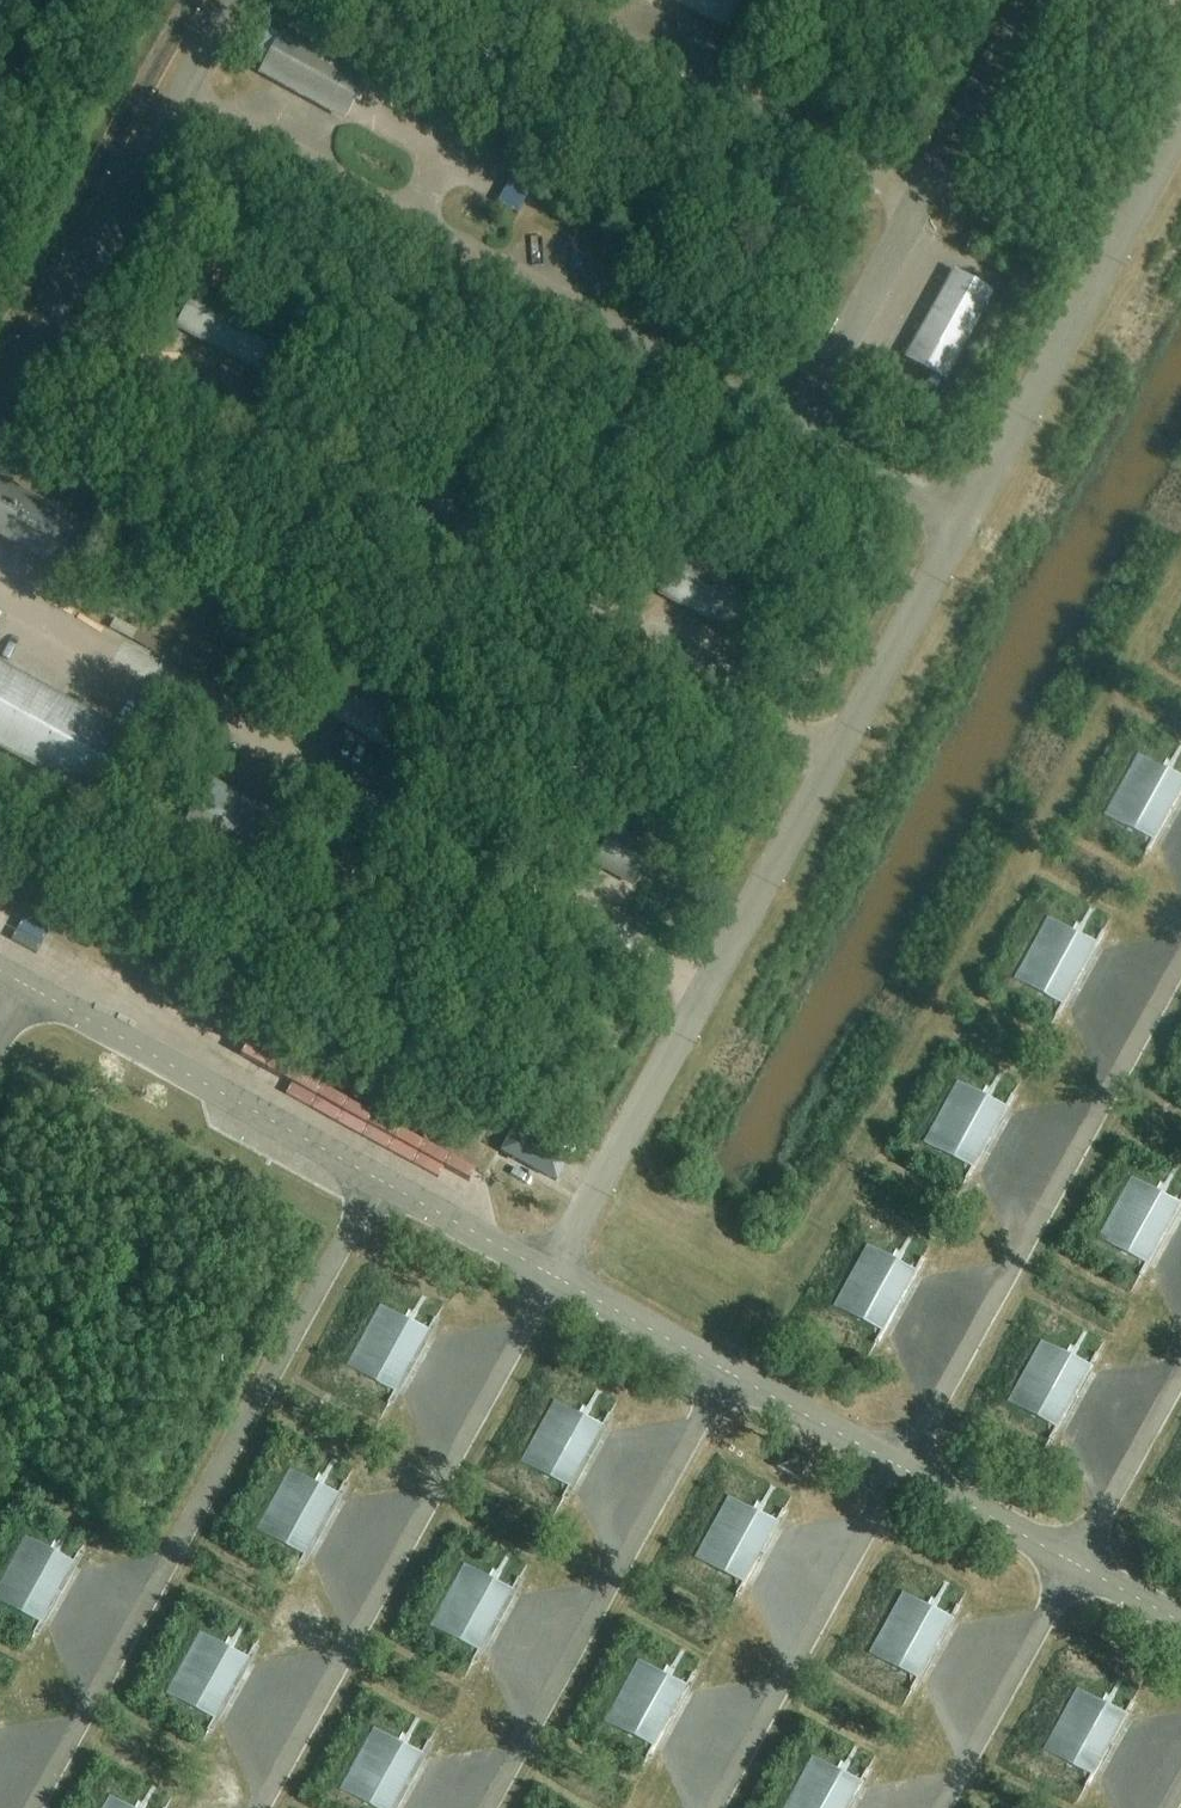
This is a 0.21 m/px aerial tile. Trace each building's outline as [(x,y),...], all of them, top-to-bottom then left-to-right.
[(721,32),(739,0),(663,0),(721,32)] [(367,76),(282,29),(277,38),(264,31),(248,59),(261,66),(257,74),(341,122),(367,76)] [(870,211),(858,205),(852,216),(864,222),(870,211)] [(997,217),(994,215),(974,208),(981,222),(991,228),(997,217)] [(950,270),(901,359),(944,382),(992,293),(950,270)] [(284,330),(198,283),(174,330),(259,376),(284,330)] [(931,377),(927,385),(937,389),(941,382),(931,377)] [(0,480),(0,537),(56,570),(81,527),(0,480)] [(113,563),(123,568),(131,554),(121,548),(113,563)] [(767,598),(682,550),(656,595),(742,643),(767,598)] [(127,736),(0,666),(0,753),(90,803),(127,736)] [(406,705),(338,667),(313,711),(381,750),(406,705)] [(1134,755),(1101,817),(1148,843),(1180,783),(1180,781),(1134,755)] [(277,818),(208,779),(182,826),(251,865),(277,818)] [(657,842),(616,818),(589,865),(630,889),(657,842)] [(1092,945),(1045,919),(1011,980),(1058,1006),(1092,945)] [(1001,1111),(953,1085),(919,1147),(967,1173),(1001,1111)] [(568,1159),(511,1128),(497,1153),(554,1184),(568,1159)] [(1177,1208),(1130,1182),(1096,1244),(1143,1270),(1177,1208)] [(910,1275),(863,1249),(829,1311),(877,1337),(910,1275)] [(428,1331),(380,1305),(347,1367),(394,1393),(428,1331)] [(1087,1372),(1039,1346),(1006,1408),(1053,1434),(1087,1372)] [(604,1428),(556,1402),(522,1464),(570,1490),(604,1428)] [(338,1495),(290,1469),(257,1531),(304,1557),(338,1495)] [(773,1526),(725,1500),(691,1562),(739,1588),(773,1526)] [(26,1537),(0,1585),(0,1603),(40,1625),(74,1563),(26,1537)] [(514,1592),(466,1566),(432,1627),(480,1653),(514,1592)] [(949,1623),(902,1597),(868,1659),(915,1685),(949,1623)] [(248,1659),(200,1633),(167,1695),(214,1721),(248,1659)] [(683,1690),(635,1664),(601,1726),(649,1752),(683,1690)] [(1119,1716),(1072,1691),(1038,1752),(1085,1778),(1119,1716)] [(376,1730),(342,1791),(373,1807),(395,1807),(424,1756),(376,1730)] [(812,1761),(786,1807),(847,1807),(859,1787),(812,1761)] [(111,1796),(104,1807),(132,1807),(111,1796)]
